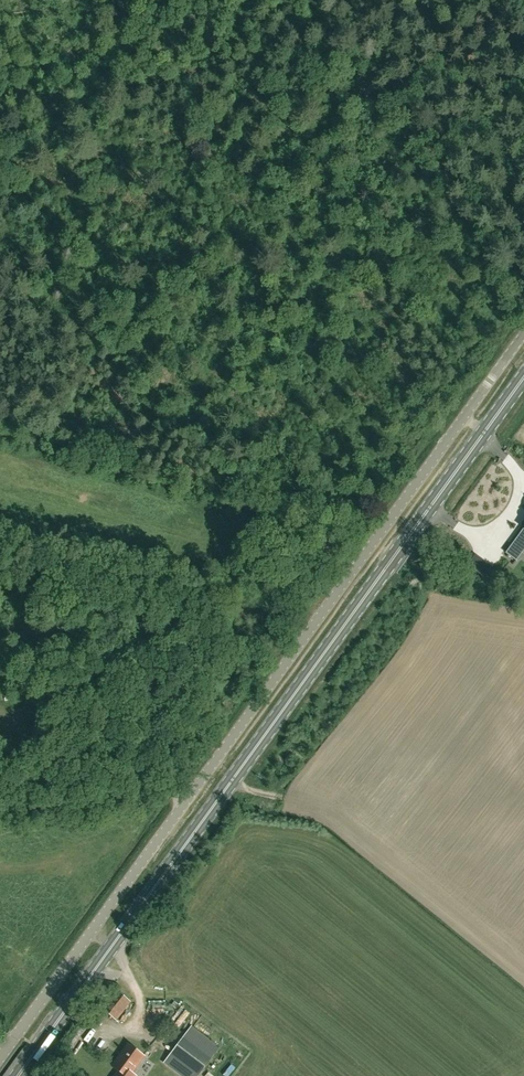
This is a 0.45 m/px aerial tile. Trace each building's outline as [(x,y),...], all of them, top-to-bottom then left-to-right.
[(523,528),(505,553),(516,561),(523,550),(523,527),(523,528)] [(130,1001),(116,990),(102,1009),(116,1020),(130,1001)] [(169,1055),(196,1075),(197,1075),(219,1048),(191,1026),(169,1055)] [(119,1071),(115,1075),(128,1075),(143,1056),(127,1044),(112,1065),(119,1071)]
